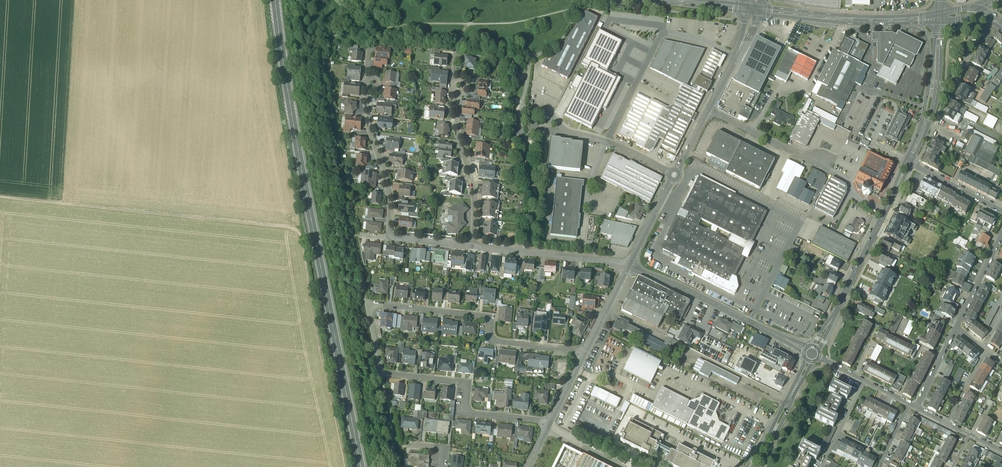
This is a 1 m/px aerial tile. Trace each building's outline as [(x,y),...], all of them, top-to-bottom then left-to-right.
[(586,12),(560,51),(558,54),(555,53),(552,60),(549,59),(546,60),(543,66),(568,79),(598,18),(586,12)] [(599,31),(582,65),(589,68),(591,64),(599,69),(607,73),(622,43),(599,31)] [(894,35),(892,34),(886,34),(886,32),(885,32),(882,33),(882,34),(872,34),(872,42),(877,42),(877,60),(876,62),(877,62),(877,64),(883,66),(887,57),(905,66),(910,68),(921,45),(913,41),(910,40),(908,39),(907,38),(906,38),(898,34),(897,36),(894,35)] [(745,62),(736,80),(759,91),(781,47),(758,35),(748,56),(745,62)] [(848,40),(845,38),(844,39),(843,40),(840,44),(841,45),(838,52),(850,57),(851,55),(850,54),(852,51),(857,49),(857,50),(861,42),(859,42),(859,39),(856,40),(856,39),(851,36),(849,37),(848,40)] [(990,38),(986,44),(990,47),(994,41),(990,38)] [(990,47),(987,51),(989,52),(997,41),(995,39),(994,41),(990,47)] [(704,51),(664,41),(650,69),(683,85),(686,87),(704,51)] [(868,46),(861,42),(857,50),(865,53),(868,46)] [(385,47),(377,47),(377,51),(376,58),(387,59),(389,60),(390,56),(388,54),(389,51),(385,51),(385,47)] [(987,51),(981,48),(977,56),(985,60),(989,52),(987,51)] [(834,49),(817,82),(822,85),(838,52),(834,49)] [(712,50),(699,77),(710,82),(723,55),(712,50)] [(815,64),(788,50),(775,77),(786,83),(791,72),(807,81),(815,64)] [(850,57),(838,52),(822,85),(816,95),(837,106),(836,108),(842,111),(855,83),(860,74),(865,65),(850,57)] [(357,53),(353,53),(352,62),(361,63),(362,54),(357,53)] [(440,56),(436,55),(436,56),(436,59),(435,59),(434,60),(435,62),(435,65),(440,65),(440,67),(442,66),(446,66),(447,62),(448,61),(447,60),(447,56),(440,56)] [(985,60),(977,56),(973,64),(981,68),(985,60)] [(905,66),(887,57),(883,66),(878,76),(895,85),(905,66)] [(474,60),(473,60),(472,59),(467,59),(465,58),(465,64),(466,66),(466,71),(469,71),(469,70),(475,71),(476,60),(474,60)] [(577,91),(565,116),(592,129),(595,123),(597,119),(602,108),(606,110),(618,85),(615,83),(617,80),(598,71),(599,69),(591,64),(589,68),(583,80),(576,76),(573,84),(571,83),(571,84),(572,85),(571,88),(577,91)] [(869,67),(865,65),(860,74),(864,76),(865,76),(869,67)] [(355,68),(349,68),(348,78),(352,78),(358,79),(360,79),(361,69),(355,68)] [(999,71),(995,68),(991,74),(994,77),(999,71)] [(979,73),(970,69),(964,81),(973,86),(979,73)] [(440,72),(433,71),(432,72),(432,78),(434,78),(447,80),(448,73),(440,72)] [(986,91),(986,94),(989,95),(992,94),(1001,81),(1001,71),(986,91)] [(396,74),(386,73),(385,83),(391,83),(395,84),(395,83),(396,74)] [(860,74),(855,83),(861,86),(865,76),(864,76),(860,74)] [(699,77),(692,90),(703,96),(705,92),(707,93),(710,87),(708,86),(710,82),(699,77)] [(447,80),(434,78),(433,82),(441,82),(440,86),(446,87),(447,80)] [(488,83),(480,82),(479,89),(487,90),(488,83)] [(349,84),(344,84),(343,94),(348,95),(359,96),(360,85),(349,84)] [(686,87),(683,85),(674,103),(680,107),(694,114),(703,96),(692,90),(686,87)] [(971,90),(962,86),(956,98),(965,103),(971,90)] [(487,90),(479,89),(478,96),(480,96),(486,97),(487,90)] [(971,90),(965,103),(971,106),(973,101),(976,95),(972,92),(972,91),(971,90)] [(441,92),(437,91),(436,95),(437,96),(436,103),(445,104),(446,92),(441,92)] [(986,91),(980,100),(986,104),(990,98),(992,94),(989,95),(986,94),(986,91)] [(651,102),(641,97),(641,98),(635,100),(617,135),(622,138),(622,137),(627,139),(627,138),(631,140),(651,102)] [(352,102),(348,101),(343,105),(346,108),(346,111),(346,112),(351,113),(353,113),(357,109),(356,108),(356,104),(352,103),(352,102)] [(471,101),(468,101),(467,108),(475,109),(479,110),(480,102),(471,101)] [(668,111),(651,102),(631,140),(636,143),(637,146),(649,152),(653,149),(659,138),(664,140),(668,132),(680,107),(674,103),(671,109),(668,111)] [(961,107),(953,103),(949,110),(957,114),(958,112),(961,107)] [(986,107),(978,103),(975,108),(984,112),(986,107)] [(387,106),(378,105),(377,114),(388,115),(389,116),(391,116),(392,115),(392,114),(391,113),(392,107),(392,106),(387,106)] [(854,127),(809,105),(807,110),(837,125),(851,132),(854,127)] [(752,110),(743,106),(739,116),(747,120),(748,120),(752,110)] [(694,114),(680,107),(668,132),(682,139),(691,120),(694,114)] [(804,108),(796,125),(799,127),(806,113),(807,110),(804,108)] [(444,110),(436,109),(436,110),(431,109),(430,110),(429,112),(430,113),(430,118),(436,119),(438,119),(439,119),(443,119),(444,110)] [(778,110),(777,110),(774,115),(776,116),(773,122),(780,126),(783,120),(791,123),(793,118),(778,110)] [(957,114),(949,110),(945,118),(953,122),(957,114)] [(979,118),(966,111),(963,117),(964,118),(964,117),(977,123),(979,118)] [(820,120),(806,113),(799,127),(813,133),(820,120)] [(899,114),(896,118),(887,136),(897,141),(908,118),(904,116),(905,115),(903,114),(902,116),(899,114)] [(957,114),(953,122),(958,124),(962,117),(957,114)] [(993,117),(988,114),(983,124),(988,126),(993,117)] [(837,125),(821,117),(820,120),(822,121),(821,124),(834,130),(837,125)] [(998,119),(993,117),(988,126),(993,129),(998,119)] [(387,122),(381,121),(379,121),(378,129),(382,129),(383,131),(385,131),(386,130),(387,129),(391,129),(392,122),(390,122),(387,122)] [(474,122),(468,122),(467,129),(478,130),(479,123),(474,122)] [(439,125),(438,125),(437,129),(440,132),(440,135),(447,136),(448,126),(439,125)] [(796,125),(789,138),(792,140),(799,127),(796,125)] [(813,133),(799,127),(792,140),(806,147),(813,133)] [(997,142),(973,130),(974,129),(969,127),(966,132),(972,135),(984,141),(986,143),(994,147),(997,142)] [(478,130),(467,129),(466,136),(473,136),(477,137),(478,130)] [(682,139),(668,132),(664,140),(661,145),(675,152),(682,139)] [(741,143),(718,132),(706,155),(711,157),(729,166),(741,143)] [(966,132),(962,139),(968,143),(972,135),(966,132)] [(984,141),(972,135),(968,143),(964,151),(973,156),(976,157),(982,144),(984,141)] [(572,142),(561,141),(561,140),(551,139),(548,168),(580,172),(583,144),(572,143),(572,142)] [(398,141),(387,140),(386,149),(387,149),(394,149),(398,150),(399,145),(397,145),(398,141)] [(940,142),(935,140),(934,141),(933,141),(933,142),(933,143),(932,144),(933,145),(931,148),(941,153),(941,152),(943,148),(945,145),(940,143),(940,142)] [(774,161),(741,143),(729,166),(726,172),(760,190),(774,161)] [(994,147),(986,143),(985,145),(982,144),(976,157),(977,158),(991,165),(998,149),(994,147)] [(941,153),(931,148),(928,155),(937,160),(939,160),(940,157),(939,156),(941,153)] [(874,156),(869,153),(855,183),(858,184),(856,187),(857,190),(861,192),(862,194),(863,194),(864,195),(865,195),(866,196),(867,196),(868,196),(869,195),(870,195),(871,194),(871,193),(872,192),(873,190),(873,189),(880,193),(885,183),(885,182),(888,176),(888,177),(894,166),(884,161),(874,156)] [(621,189),(625,191),(637,166),(634,164),(631,162),(630,163),(623,160),(623,159),(620,158),(619,158),(613,155),(601,179),(618,187),(618,188),(621,189)] [(937,160),(928,155),(926,158),(925,159),(924,159),(923,161),(924,162),(923,163),(938,171),(941,166),(936,164),(936,165),(935,165),(937,160)] [(397,156),(391,156),(390,159),(389,160),(389,162),(390,163),(393,164),(394,165),(401,166),(402,165),(403,163),(402,162),(402,157),(397,156)] [(729,166),(711,157),(708,163),(726,172),(729,166)] [(977,158),(973,165),(974,165),(974,164),(995,174),(991,182),(996,184),(1000,177),(1001,173),(1001,171),(991,165),(977,158)] [(804,169),(788,161),(782,172),(785,173),(785,172),(799,179),(804,169)] [(637,166),(625,191),(634,195),(642,199),(650,203),(662,178),(637,166)] [(488,167),(487,167),(487,169),(480,168),(480,169),(479,178),(494,179),(495,168),(488,167)] [(818,172),(817,174),(813,171),(807,182),(819,188),(818,190),(821,191),(823,186),(824,185),(821,183),(825,176),(818,172)] [(405,172),(398,172),(398,180),(412,182),(413,174),(413,173),(405,172)] [(799,179),(785,172),(785,173),(778,186),(779,187),(780,188),(779,189),(809,205),(812,199),(815,194),(804,189),(807,183),(799,179)] [(377,174),(363,173),(361,187),(365,187),(375,188),(377,174)] [(959,181),(974,189),(978,180),(963,173),(959,181)] [(713,224),(749,242),(765,210),(699,177),(682,210),(701,220),(713,225),(713,224)] [(557,179),(555,198),(580,200),(582,182),(557,179)] [(822,195),(815,209),(833,219),(846,193),(845,193),(846,190),(845,186),(831,179),(826,187),(822,195)] [(925,179),(919,190),(937,199),(942,188),(925,179)] [(993,188),(978,180),(974,189),(989,197),(993,189),(993,188)] [(493,185),(484,184),(483,191),(499,192),(500,186),(493,185)] [(406,188),(400,187),(399,196),(410,197),(410,192),(411,189),(411,188),(406,188)] [(957,196),(942,188),(937,199),(951,206),(957,197),(957,196)] [(993,189),(989,197),(997,200),(1001,191),(1001,189),(1000,190),(999,189),(998,192),(993,189)] [(499,192),(483,191),(482,197),(492,198),(498,199),(499,192)] [(376,194),(373,194),(372,204),(380,205),(380,203),(381,199),(380,199),(381,195),(376,194)] [(927,202),(912,194),(910,197),(909,197),(906,202),(915,207),(916,207),(917,205),(916,204),(917,202),(919,203),(920,204),(924,207),(927,202)] [(963,200),(957,197),(951,206),(951,207),(966,215),(971,204),(965,201),(966,201),(963,199),(963,200)] [(553,215),(578,218),(580,200),(555,198),(553,215)] [(915,207),(906,202),(905,205),(906,206),(910,208),(912,209),(916,212),(918,208),(916,207),(915,207)] [(414,204),(400,203),(399,213),(403,213),(403,214),(407,214),(407,213),(409,214),(413,214),(414,204)] [(493,204),(484,203),(483,210),(499,212),(500,205),(493,204)] [(453,224),(448,224),(447,234),(457,235),(466,224),(463,221),(463,214),(468,209),(463,204),(461,206),(461,205),(455,205),(451,209),(448,209),(448,217),(453,217),(453,224)] [(645,208),(637,204),(630,216),(634,218),(639,221),(645,208)] [(906,206),(905,207),(902,206),(901,208),(900,208),(899,210),(900,211),(899,213),(907,217),(908,215),(910,216),(912,212),(911,212),(912,209),(910,208),(906,206)] [(628,213),(620,209),(616,217),(625,219),(627,215),(628,213)] [(383,211),(369,210),(368,217),(373,218),(382,219),(383,211)] [(498,219),(499,212),(483,210),(482,217),(492,218),(498,219)] [(678,216),(679,217),(698,226),(701,220),(682,210),(681,210),(678,216)] [(989,215),(981,211),(979,215),(978,214),(978,215),(978,216),(979,216),(977,219),(979,219),(982,221),(985,222),(989,215)] [(578,218),(553,215),(551,235),(576,238),(578,218)] [(996,218),(989,215),(985,222),(992,226),(993,223),(995,224),(995,222),(994,222),(996,218)] [(780,220),(790,224),(789,227),(794,229),(796,223),(782,216),(780,220)] [(747,258),(754,244),(749,242),(713,224),(713,225),(709,232),(698,226),(679,217),(663,250),(680,259),(695,266),(728,283),(732,276),(742,255),(747,258)] [(886,234),(908,245),(911,241),(906,239),(910,230),(915,232),(917,228),(895,217),(892,224),(891,224),(889,227),(890,227),(886,234)] [(615,223),(603,220),(602,225),(600,234),(612,237),(615,223)] [(855,220),(850,229),(854,231),(858,222),(855,220)] [(863,223),(860,221),(858,222),(854,231),(852,235),(854,234),(856,235),(858,235),(859,233),(858,230),(860,227),(862,226),(863,224),(863,223)] [(373,224),(367,223),(366,230),(380,232),(381,225),(373,224)] [(637,228),(615,223),(612,237),(610,244),(627,248),(637,228)] [(856,245),(821,227),(812,245),(835,257),(842,260),(847,263),(856,245)] [(981,230),(976,227),(970,239),(975,242),(979,233),(981,230)] [(985,236),(979,233),(975,242),(986,247),(990,239),(985,236)] [(968,242),(957,236),(953,242),(960,246),(965,249),(968,242)] [(890,240),(889,241),(885,239),(881,247),(889,252),(891,249),(899,253),(901,249),(895,245),(893,244),(894,244),(891,242),(892,241),(890,240)] [(381,246),(366,244),(365,253),(365,254),(366,254),(366,261),(371,261),(372,254),(380,255),(381,246)] [(793,245),(791,250),(800,253),(802,248),(793,245)] [(396,247),(387,246),(386,252),(386,257),(394,258),(395,249),(396,247)] [(404,249),(395,249),(394,258),(394,259),(403,260),(404,254),(404,249)] [(426,251),(421,250),(412,249),(411,256),(410,256),(409,262),(420,263),(420,261),(425,262),(426,252),(426,251)] [(445,253),(434,251),(433,262),(444,263),(445,258),(445,253)] [(462,254),(452,253),(451,262),(451,265),(461,266),(462,254)] [(976,259),(965,253),(962,257),(961,256),(959,261),(960,261),(957,268),(959,269),(956,273),(957,274),(966,278),(969,274),(969,273),(968,272),(970,268),(971,269),(975,263),(973,262),(975,259),(976,260),(976,259)] [(885,254),(881,262),(888,266),(890,267),(894,259),(885,254)] [(486,257),(479,256),(477,271),(484,272),(485,266),(486,257)] [(500,259),(492,258),(492,263),(491,269),(493,269),(493,270),(494,270),(494,272),(498,272),(499,268),(500,259)] [(831,259),(829,258),(827,264),(826,265),(830,267),(834,259),(832,258),(831,259)] [(515,260),(505,259),(505,266),(504,274),(511,275),(511,276),(516,276),(517,267),(517,265),(515,264),(516,260),(515,260)] [(695,266),(680,259),(677,265),(692,272),(695,266)] [(841,262),(834,259),(830,267),(838,271),(842,263),(841,262)] [(534,262),(524,261),(523,265),(523,272),(526,272),(526,271),(533,271),(532,273),(533,273),(534,262)] [(827,264),(822,261),(820,265),(829,269),(830,267),(826,265),(827,264)] [(934,262),(928,274),(931,275),(937,263),(934,262)] [(556,264),(545,263),(545,268),(545,273),(555,273),(556,264)] [(993,263),(986,278),(994,282),(1001,267),(993,263)] [(728,283),(695,266),(692,272),(691,274),(734,295),(738,287),(736,278),(732,276),(728,283)] [(575,270),(564,268),(563,279),(574,280),(575,276),(575,270)] [(591,271),(581,270),(581,273),(580,280),(581,280),(586,281),(586,280),(590,280),(589,281),(590,281),(591,271)] [(888,273),(882,270),(869,295),(875,298),(881,301),(882,302),(895,277),(894,276),(888,273)] [(839,278),(832,274),(828,281),(835,285),(839,278)] [(611,278),(597,275),(596,287),(608,289),(609,282),(611,282),(611,278)] [(781,277),(778,275),(777,277),(773,285),(784,291),(789,281),(781,277)] [(966,280),(956,275),(952,282),(962,287),(964,284),(966,280)] [(670,292),(644,278),(639,277),(637,281),(661,293),(667,296),(670,292)] [(819,280),(818,280),(816,285),(822,288),(821,289),(823,291),(825,287),(827,284),(819,280)] [(388,282),(379,281),(378,293),(387,295),(388,282)] [(661,293),(637,281),(634,286),(659,299),(661,293)] [(822,288),(816,285),(812,292),(817,295),(820,296),(820,297),(822,294),(821,294),(823,291),(821,289),(822,288)] [(960,290),(951,285),(949,289),(959,294),(959,293),(961,294),(962,291),(960,290)] [(659,299),(634,286),(632,291),(667,309),(669,306),(670,304),(659,299)] [(982,286),(975,299),(984,304),(990,291),(987,289),(982,286)] [(408,288),(397,287),(396,298),(407,299),(408,293),(408,288)] [(825,287),(823,291),(821,294),(822,294),(829,298),(833,291),(825,287)] [(433,289),(433,290),(432,301),(442,303),(442,301),(443,294),(443,293),(437,292),(437,290),(437,289),(436,289),(435,288),(434,288),(434,289),(433,289)] [(959,294),(949,289),(947,293),(945,296),(947,297),(945,301),(952,305),(953,303),(957,296),(958,296),(959,294)] [(422,291),(416,290),(416,293),(415,294),(415,295),(416,295),(415,300),(425,301),(426,295),(426,292),(425,292),(421,292),(422,291)] [(485,290),(484,290),(483,299),(483,301),(487,302),(487,303),(495,304),(495,300),(496,291),(485,290)] [(667,309),(632,291),(622,311),(632,316),(632,315),(658,328),(664,315),(667,309)] [(456,294),(449,293),(448,302),(448,303),(459,304),(461,293),(456,292),(456,294)] [(690,302),(670,292),(667,296),(661,293),(659,299),(670,304),(669,306),(684,314),(690,302)] [(994,303),(990,312),(995,315),(999,307),(1001,308),(1001,306),(1001,293),(996,304),(994,303)] [(470,295),(466,294),(465,302),(476,304),(477,300),(477,297),(477,296),(470,295)] [(570,299),(566,299),(566,304),(568,304),(568,309),(575,309),(575,296),(570,296),(570,299)] [(818,299),(817,302),(823,304),(825,299),(820,297),(820,296),(818,299)] [(599,298),(584,297),(583,308),(586,308),(592,309),(594,309),(595,304),(596,304),(596,302),(598,302),(599,298)] [(975,299),(969,312),(978,317),(984,304),(975,299)] [(952,305),(945,301),(943,305),(955,312),(958,306),(953,303),(952,305)] [(868,308),(860,304),(856,311),(864,316),(868,308)] [(955,312),(943,305),(941,309),(943,310),(941,314),(939,313),(944,316),(951,319),(952,317),(953,318),(955,315),(954,315),(955,312)] [(684,314),(669,306),(667,309),(664,315),(680,322),(684,314)] [(885,312),(876,307),(874,311),(883,316),(885,312)] [(873,311),(868,308),(864,316),(872,319),(874,315),(871,314),(873,311)] [(500,309),(499,314),(498,322),(499,322),(510,323),(511,323),(512,310),(500,309)] [(978,317),(969,312),(964,323),(970,329),(975,322),(978,317)] [(990,312),(984,324),(989,326),(994,316),(995,315),(990,312)] [(903,317),(897,314),(889,331),(894,334),(903,317)] [(397,316),(392,315),(392,317),(383,316),(382,321),(381,321),(381,327),(391,328),(392,326),(396,327),(396,324),(397,317),(397,316)] [(528,316),(517,315),(516,324),(516,326),(528,327),(529,319),(529,317),(528,316)] [(565,317),(554,315),(553,324),(564,325),(564,326),(565,323),(565,317)] [(589,323),(575,316),(573,321),(577,323),(572,334),(581,338),(589,323)] [(411,318),(404,318),(404,325),(403,331),(409,332),(409,327),(416,328),(417,318),(411,317),(411,318)] [(546,318),(535,317),(535,323),(538,323),(537,331),(546,332),(547,321),(547,318),(546,318)] [(621,318),(618,317),(612,329),(620,332),(620,331),(625,333),(625,332),(626,332),(626,331),(628,326),(629,324),(621,319),(621,318)] [(732,325),(719,319),(717,323),(715,327),(716,327),(728,333),(730,330),(732,325)] [(432,321),(423,320),(423,325),(422,333),(435,334),(436,332),(437,327),(437,320),(433,320),(432,321)] [(448,321),(443,321),(443,327),(442,332),(450,333),(450,336),(456,336),(457,324),(448,323),(448,321)] [(915,323),(910,321),(903,334),(909,336),(915,323)] [(872,326),(864,322),(859,332),(857,331),(856,335),(864,339),(865,340),(872,326)] [(933,326),(931,331),(939,335),(943,327),(938,324),(937,324),(933,322),(932,326),(933,326)] [(988,333),(975,322),(970,329),(969,330),(982,340),(988,333)] [(476,324),(464,323),(463,328),(463,333),(475,335),(476,324)] [(743,328),(734,324),(733,326),(732,325),(730,330),(739,334),(743,328)] [(641,332),(628,326),(626,331),(639,338),(641,332)] [(686,326),(682,333),(681,333),(678,339),(688,344),(690,341),(691,341),(694,336),(687,333),(690,327),(686,326)] [(703,334),(690,327),(687,333),(694,336),(700,339),(703,334)] [(888,335),(880,331),(876,339),(884,343),(887,336),(888,335)] [(931,331),(930,331),(925,340),(922,338),(919,343),(923,344),(922,345),(933,350),(934,349),(933,349),(936,344),(938,341),(937,341),(940,336),(939,335),(931,331)] [(664,344),(641,332),(639,338),(637,342),(659,353),(664,344)] [(998,332),(991,344),(1000,349),(1001,344),(1001,334),(998,332)] [(769,340),(756,334),(751,345),(757,348),(757,347),(763,351),(766,346),(769,340)] [(856,335),(849,349),(857,353),(864,339),(856,335)] [(887,336),(884,343),(883,344),(896,351),(900,343),(887,336)] [(673,340),(667,337),(665,342),(670,345),(673,340)] [(953,345),(956,347),(958,349),(964,342),(959,338),(953,345)] [(964,342),(958,349),(963,353),(969,346),(964,342)] [(913,349),(900,343),(896,351),(910,358),(914,351),(914,350),(913,349)] [(877,345),(870,359),(876,361),(882,348),(877,345)] [(771,348),(766,346),(763,351),(762,353),(768,355),(771,349),(771,348)] [(969,346),(963,353),(968,357),(974,350),(969,346)] [(662,362),(635,348),(624,370),(651,384),(658,370),(659,367),(662,362)] [(398,350),(387,349),(386,356),(389,357),(388,363),(396,364),(397,357),(397,354),(398,350)] [(410,350),(404,349),(403,363),(409,364),(409,365),(414,366),(415,356),(416,353),(415,353),(409,352),(410,350)] [(493,350),(480,349),(479,358),(492,360),(493,353),(493,350)] [(857,353),(849,349),(842,363),(850,367),(857,353)] [(974,350),(968,357),(973,361),(976,358),(979,354),(974,350)] [(516,353),(500,351),(499,357),(498,363),(499,363),(509,364),(509,363),(515,364),(516,355),(516,353)] [(786,355),(778,351),(777,352),(774,351),(771,357),(779,361),(780,362),(784,364),(788,358),(788,357),(785,356),(786,355)] [(926,353),(919,367),(927,371),(934,357),(926,353)] [(540,355),(529,354),(529,359),(528,362),(527,372),(532,373),(533,369),(538,369),(539,367),(543,367),(543,369),(548,369),(549,357),(540,356),(540,355)] [(422,355),(421,361),(421,364),(424,364),(424,369),(429,369),(429,370),(432,370),(434,356),(422,355)] [(448,360),(439,359),(438,371),(452,372),(453,364),(454,358),(453,357),(449,357),(448,360)] [(795,361),(788,358),(784,364),(792,368),(795,361)] [(700,359),(695,370),(699,373),(705,362),(700,359)] [(739,369),(742,371),(749,374),(751,375),(756,365),(744,359),(739,369)] [(995,364),(987,359),(983,365),(991,370),(995,364)] [(728,373),(705,362),(699,373),(708,378),(711,372),(725,379),(728,373)] [(784,364),(780,362),(780,364),(784,366),(782,369),(789,373),(792,368),(784,364)] [(882,371),(868,363),(864,371),(878,379),(882,371)] [(461,364),(459,364),(458,373),(471,374),(472,367),(472,365),(466,365),(461,364)] [(991,370),(983,365),(980,371),(988,375),(991,370)] [(927,371),(919,367),(911,382),(918,385),(919,386),(927,371)] [(896,378),(882,371),(878,379),(892,386),(896,378)] [(988,375),(980,371),(977,376),(985,381),(988,375)] [(739,379),(728,373),(725,379),(736,385),(739,379)] [(892,386),(891,388),(899,392),(906,378),(898,374),(892,386)] [(785,380),(776,375),(774,379),(776,380),(774,384),(782,388),(785,380)] [(985,381),(977,376),(974,382),(982,386),(985,381)] [(948,379),(943,377),(942,380),(950,384),(952,385),(954,382),(953,382),(948,379)] [(950,384),(942,380),(935,394),(943,398),(950,384)] [(911,382),(910,381),(903,395),(911,399),(918,385),(911,382)] [(982,386),(974,382),(970,387),(978,392),(982,386)] [(828,402),(838,407),(841,402),(837,400),(839,396),(846,400),(850,392),(833,383),(829,391),(835,394),(833,398),(831,397),(828,402)] [(404,385),(395,384),(394,395),(403,396),(404,385)] [(420,387),(410,386),(409,400),(414,400),(414,399),(419,400),(420,387)] [(436,388),(426,387),(425,393),(425,398),(425,399),(435,400),(436,388)] [(689,402),(662,388),(653,406),(652,408),(686,425),(693,412),(685,408),(689,402)] [(453,390),(443,389),(442,400),(452,401),(453,390)] [(488,390),(475,389),(474,402),(482,402),(483,395),(487,395),(488,390)] [(621,400),(599,389),(595,398),(616,409),(621,400)] [(507,393),(503,393),(502,393),(502,394),(495,394),(494,400),(499,400),(498,404),(497,404),(497,407),(507,408),(508,400),(511,401),(512,391),(508,390),(507,393)] [(548,393),(535,391),(534,399),(542,400),(542,404),(547,405),(548,393)] [(976,396),(968,392),(961,407),(969,411),(976,396)] [(943,398),(935,394),(928,408),(936,412),(943,398)] [(523,400),(515,399),(514,409),(527,410),(528,405),(529,396),(523,395),(523,400)] [(653,406),(633,395),(629,402),(650,412),(652,408),(653,406)] [(719,403),(702,395),(701,395),(699,399),(690,402),(689,402),(685,408),(693,412),(686,425),(722,443),(723,442),(730,429),(729,428),(719,422),(716,413),(720,405),(719,403)] [(867,398),(862,409),(867,411),(872,401),(867,398)] [(625,413),(630,404),(625,401),(621,410),(625,413)] [(872,401),(867,411),(872,414),(877,403),(872,401)] [(838,407),(828,402),(825,408),(827,410),(825,413),(819,410),(815,418),(831,426),(833,427),(837,419),(829,415),(831,412),(835,414),(838,407)] [(877,403),(872,414),(877,416),(882,406),(877,403)] [(882,406),(877,416),(882,418),(887,408),(882,406)] [(969,411),(961,407),(954,421),(962,425),(969,411)] [(887,408),(882,418),(887,421),(892,411),(887,408)] [(892,411),(887,421),(891,423),(897,413),(892,411)] [(956,435),(916,414),(913,419),(919,422),(948,437),(954,440),(956,435)] [(993,421),(985,417),(978,432),(986,437),(993,421)] [(416,420),(402,418),(401,428),(417,430),(418,420),(416,420)] [(913,419),(911,418),(908,424),(916,428),(919,422),(913,419)] [(665,437),(631,420),(625,431),(623,430),(620,436),(622,437),(620,441),(648,455),(650,450),(656,453),(659,449),(656,447),(657,445),(660,447),(662,443),(659,442),(660,439),(663,440),(665,437)] [(438,422),(427,421),(426,432),(436,433),(438,422)] [(471,422),(457,421),(457,422),(456,428),(456,429),(462,429),(462,434),(469,435),(471,422)] [(450,423),(438,422),(436,433),(448,435),(448,429),(449,429),(450,423)] [(491,425),(477,423),(476,429),(476,433),(489,434),(490,435),(491,430),(491,425)] [(916,428),(908,424),(905,429),(913,433),(916,428)] [(512,427),(499,425),(498,437),(510,438),(511,438),(511,435),(512,427)] [(831,426),(825,438),(830,440),(836,429),(833,427),(831,426)] [(532,429),(518,427),(517,436),(525,437),(524,442),(531,443),(532,429)] [(913,433),(905,429),(903,435),(910,439),(913,433)] [(910,439),(903,435),(900,441),(901,442),(907,445),(910,439)] [(954,440),(948,437),(945,443),(953,447),(956,441),(954,440)] [(825,438),(818,451),(820,452),(823,454),(830,440),(825,438)] [(837,440),(832,451),(836,453),(838,450),(837,450),(841,443),(837,440)] [(849,443),(842,440),(841,443),(837,450),(838,450),(844,453),(849,443)] [(907,445),(901,442),(899,447),(906,451),(909,446),(907,445)] [(802,443),(798,451),(804,454),(802,458),(800,456),(797,463),(805,466),(808,466),(810,462),(806,460),(808,457),(816,460),(820,452),(818,451),(802,443)] [(849,443),(844,453),(851,457),(856,447),(849,443)] [(953,447),(945,443),(942,449),(950,452),(953,447)] [(664,448),(660,447),(657,445),(656,447),(659,449),(663,451),(669,454),(670,452),(664,448)] [(982,448),(974,445),(972,449),(979,453),(982,448)] [(676,454),(671,451),(671,452),(670,452),(669,454),(665,462),(665,463),(666,464),(672,466),(713,466),(715,464),(696,454),(696,453),(696,452),(694,451),(693,451),(692,453),(679,446),(676,452),(677,453),(676,454)] [(856,447),(851,457),(858,460),(862,452),(863,450),(856,447)] [(906,451),(899,447),(896,453),(904,457),(906,451)] [(950,452),(942,449),(940,454),(947,458),(950,452)] [(980,453),(972,449),(969,455),(977,459),(980,453)] [(869,456),(862,452),(858,460),(857,462),(864,465),(869,456)] [(904,457),(896,453),(893,459),(901,463),(904,457)] [(419,455),(409,454),(408,462),(408,465),(418,466),(419,455)] [(947,458),(940,454),(937,460),(943,463),(945,464),(947,458)] [(419,455),(418,466),(429,466),(429,464),(428,464),(429,456),(419,455)] [(977,459),(969,455),(966,461),(974,465),(977,459)] [(993,460),(1001,465),(1001,459),(995,455),(993,460)] [(869,456),(864,465),(868,466),(872,466),(876,459),(869,456)] [(452,457),(451,466),(462,466),(463,458),(461,458),(454,457),(452,457)] [(935,459),(932,465),(937,466),(941,466),(943,463),(937,460),(935,459)]
